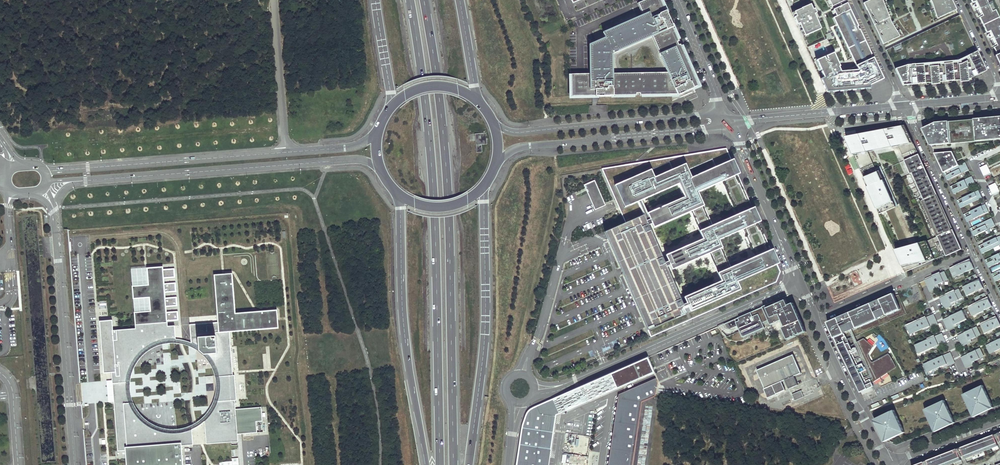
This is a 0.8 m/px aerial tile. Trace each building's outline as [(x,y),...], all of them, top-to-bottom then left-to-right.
[(642,12),(657,5),(662,3),(660,0),(646,0),(638,3),(642,12)] [(863,3),(883,44),(900,36),(893,27),(882,0),(870,0),(863,3)] [(956,9),(952,0),(930,0),(932,3),(937,19),(939,17),(956,9)] [(990,0),(968,0),(971,7),(985,37),(999,68),(999,20),(990,0)] [(833,10),(848,3),(847,2),(846,1),(831,8),(833,10)] [(644,16),(658,9),(660,14),(665,11),(662,3),(657,5),(642,12),(644,16)] [(838,68),(839,68),(833,54),(826,57),(825,57),(826,59),(817,64),(820,71),(824,78),(821,79),(826,91),(843,84),(844,89),(857,83),(859,87),(861,86),(862,89),(870,85),(882,79),(872,58),(871,55),(872,55),(860,30),(859,30),(858,27),(848,3),(833,10),(836,17),(833,19),(856,68),(845,72),(841,74),(838,68)] [(821,29),(810,5),(794,12),(796,17),(794,18),(797,25),(799,23),(805,36),(821,29)] [(588,96),(592,96),(591,93),(598,92),(598,97),(669,95),(669,92),(674,92),(679,92),(680,95),(694,89),(692,84),(696,82),(676,37),(672,39),(670,35),(667,27),(671,25),(672,25),(666,11),(665,11),(660,14),(658,9),(644,16),(610,31),(605,33),(604,32),(603,33),(606,38),(590,46),(591,74),(588,74),(588,96)] [(956,60),(975,50),(960,19),(959,15),(885,50),(895,69),(910,64),(956,60)] [(675,33),(671,25),(667,27),(670,35),(672,39),(676,37),(675,33)] [(835,39),(832,33),(826,36),(828,42),(835,39)] [(913,84),(930,82),(960,80),(967,79),(980,73),(985,71),(975,50),(956,60),(910,64),(895,69),(902,85),(913,84)] [(817,64),(826,59),(825,57),(826,57),(825,56),(814,61),(819,72),(820,71),(817,64)] [(883,79),(873,58),(872,58),(882,79),(883,79)] [(588,96),(588,74),(573,75),(573,96),(588,96)] [(859,87),(857,83),(844,89),(843,84),(826,91),(827,92),(862,89),(861,86),(859,87)] [(946,141),(946,142),(951,142),(951,141),(964,140),(985,138),(985,139),(990,138),(990,137),(999,136),(999,117),(980,119),(962,120),(955,121),(936,123),(923,129),(929,143),(946,141)] [(927,241),(896,250),(905,272),(921,265),(946,254),(959,249),(915,148),(905,125),(889,129),(885,129),(893,147),(899,146),(905,160),(938,236),(927,241)] [(915,148),(959,249),(961,248),(955,233),(952,226),(947,217),(944,210),(940,200),(935,190),(934,187),(932,182),(931,180),(927,172),(924,166),(916,148),(905,125),(915,148)] [(893,147),(885,129),(874,131),(866,133),(874,150),(893,147)] [(846,137),(861,170),(875,167),(868,152),(874,150),(866,133),(846,137)] [(485,144),(485,134),(476,134),(476,144),(485,144)] [(999,139),(999,136),(990,137),(990,138),(985,139),(985,138),(964,140),(951,141),(951,142),(946,142),(946,141),(929,143),(931,146),(934,146),(943,145),(947,144),(951,144),(964,143),(969,142),(993,140),(999,139)] [(721,282),(684,298),(687,305),(683,306),(689,320),(776,282),(780,272),(754,214),(726,149),(602,169),(625,223),(644,215),(648,226),(652,224),(654,229),(691,212),(703,240),(665,256),(668,262),(665,264),(667,268),(671,267),(672,271),(709,255),(721,282)] [(944,173),(959,166),(957,161),(963,158),(960,152),(958,153),(957,151),(948,152),(944,153),(935,153),(944,173)] [(959,166),(944,173),(945,175),(947,180),(969,170),(966,163),(959,166)] [(875,167),(861,170),(864,178),(877,172),(875,167)] [(877,172),(864,178),(879,212),(896,205),(897,207),(898,206),(888,183),(886,184),(881,171),(877,172)] [(951,189),(954,194),(975,184),(972,177),(950,187),(951,189)] [(595,181),(584,185),(595,210),(605,206),(595,181)] [(958,203),(960,208),(982,198),(978,190),(957,201),(958,203)] [(964,217),(967,222),(989,212),(985,204),(964,215),(964,217)] [(880,214),(897,207),(896,205),(879,212),(880,214)] [(644,215),(625,223),(605,232),(607,236),(650,337),(679,324),(689,320),(683,306),(667,268),(665,264),(648,226),(644,215)] [(971,231),(974,236),(995,226),(992,218),(970,229),(971,231)] [(982,254),(999,245),(999,236),(978,246),(979,248),(982,254)] [(959,249),(946,254),(947,256),(962,249),(961,248),(959,249)] [(989,267),(999,262),(999,253),(985,260),(986,262),(989,267)] [(973,269),(969,261),(955,267),(950,269),(954,277),(973,269)] [(174,269),(147,271),(148,285),(132,286),(135,313),(136,328),(167,325),(167,321),(178,320),(178,312),(166,313),(166,306),(177,306),(177,298),(165,299),(165,292),(176,291),(175,283),(164,284),(163,277),(175,276),(174,269)] [(995,282),(999,279),(999,270),(992,274),(993,276),(995,282)] [(944,272),(925,280),(931,292),(940,288),(938,284),(947,280),(944,272)] [(854,282),(860,280),(857,273),(851,276),(854,282)] [(232,274),(214,275),(218,325),(191,327),(192,345),(202,351),(210,359),(215,368),(219,378),(220,389),(219,401),(215,411),(210,418),(205,423),(207,445),(238,443),(237,435),(256,434),(255,422),(261,422),(260,408),(235,410),(234,401),(236,400),(234,375),(232,375),(229,333),(237,333),(235,314),(232,274)] [(982,288),(978,280),(975,282),(968,285),(964,287),(968,295),(982,288)] [(950,293),(940,298),(945,308),(954,304),(953,302),(962,298),(958,289),(950,293)] [(885,301),(894,297),(893,294),(880,299),(883,306),(886,304),(885,301)] [(900,309),(894,297),(885,301),(886,304),(883,306),(887,315),(900,309)] [(887,315),(883,306),(880,299),(878,300),(871,304),(878,319),(887,315)] [(969,308),(973,316),(991,307),(987,299),(984,300),(973,305),(969,308)] [(779,301),(779,300),(739,318),(725,324),(725,325),(726,327),(728,329),(730,329),(731,329),(738,326),(742,336),(764,326),(762,321),(768,319),(769,321),(781,316),(785,325),(782,326),(788,340),(799,336),(807,333),(794,303),(789,305),(786,300),(780,303),(779,301)] [(878,319),(871,304),(850,313),(857,329),(878,319)] [(277,310),(235,314),(237,333),(279,329),(277,310)] [(954,315),(943,319),(948,330),(957,326),(956,323),(965,319),(962,311),(954,315)] [(857,329),(850,313),(843,316),(837,318),(839,322),(845,334),(857,329)] [(938,325),(933,314),(923,319),(916,322),(914,323),(907,326),(911,334),(927,327),(928,329),(938,325)] [(831,325),(839,322),(837,318),(828,322),(847,364),(844,354),(844,353),(844,352),(845,351),(845,350),(847,349),(846,348),(842,350),(831,325)] [(996,318),(993,319),(986,322),(982,324),(986,333),(999,326),(999,325),(996,318)] [(155,433),(144,428),(135,418),(128,407),(125,395),(125,381),(130,367),(138,356),(147,348),(158,343),(169,341),(183,342),(182,327),(175,328),(175,325),(167,325),(136,328),(114,331),(112,320),(100,321),(103,372),(112,372),(112,380),(114,404),(117,452),(125,452),(181,448),(193,447),(192,432),(179,436),(166,436),(155,433)] [(868,369),(861,353),(873,348),(873,347),(873,346),(865,339),(864,339),(863,339),(850,346),(848,341),(845,334),(839,322),(831,325),(842,350),(846,348),(847,349),(845,350),(845,351),(844,352),(844,353),(844,354),(847,364),(849,367),(851,372),(857,383),(858,383),(858,384),(859,384),(860,384),(861,386),(868,383),(868,385),(871,384),(869,381),(895,368),(896,368),(896,367),(896,366),(890,355),(889,354),(888,354),(874,362),(875,365),(868,369)] [(968,331),(958,336),(963,346),(972,342),(971,340),(980,335),(976,327),(968,331)] [(937,348),(946,344),(941,334),(931,338),(924,341),(916,345),(919,353),(936,346),(937,348)] [(987,345),(990,353),(999,349),(999,339),(991,343),(987,345)] [(875,365),(874,362),(873,362),(872,362),(871,361),(869,356),(868,355),(869,354),(873,348),(861,353),(868,369),(875,365)] [(983,357),(980,349),(972,352),(961,357),(966,368),(975,363),(974,361),(983,357)] [(948,366),(954,363),(950,353),(940,357),(932,360),(924,364),(928,372),(944,365),(945,368),(948,366)] [(765,388),(764,389),(768,398),(777,394),(773,385),(785,380),(789,389),(798,385),(794,376),(801,373),(793,355),(757,370),(765,388)] [(640,368),(649,364),(647,358),(638,362),(640,368)] [(616,388),(653,372),(649,364),(640,368),(638,362),(619,370),(616,388)] [(616,388),(619,370),(611,373),(609,392),(616,388)] [(861,392),(872,387),(871,384),(868,385),(868,383),(861,386),(860,384),(859,384),(858,384),(858,383),(857,383),(851,372),(852,373),(861,392)] [(547,449),(551,449),(556,415),(609,392),(611,373),(531,408),(528,411),(525,415),(522,425),(516,464),(544,464),(547,449)] [(641,402),(654,396),(658,383),(657,381),(625,395),(614,464),(632,464),(641,402)] [(983,385),(963,395),(973,416),(983,412),(994,408),(983,385)] [(795,400),(804,397),(802,390),(793,394),(795,400)] [(944,400),(924,410),(934,431),(945,427),(955,423),(944,400)] [(894,410),(875,419),(881,432),(886,441),(905,432),(894,410)] [(591,436),(566,433),(561,462),(580,464),(587,464),(591,436)] [(997,443),(994,435),(981,440),(984,448),(997,443)] [(964,456),(984,448),(981,440),(961,448),(964,456)] [(125,452),(126,464),(183,464),(181,448),(125,452)] [(965,459),(985,451),(984,448),(964,456),(965,459)] [(942,464),(961,457),(957,449),(939,456),(942,464)] [(939,456),(927,461),(929,464),(941,464),(942,464),(939,456)]
